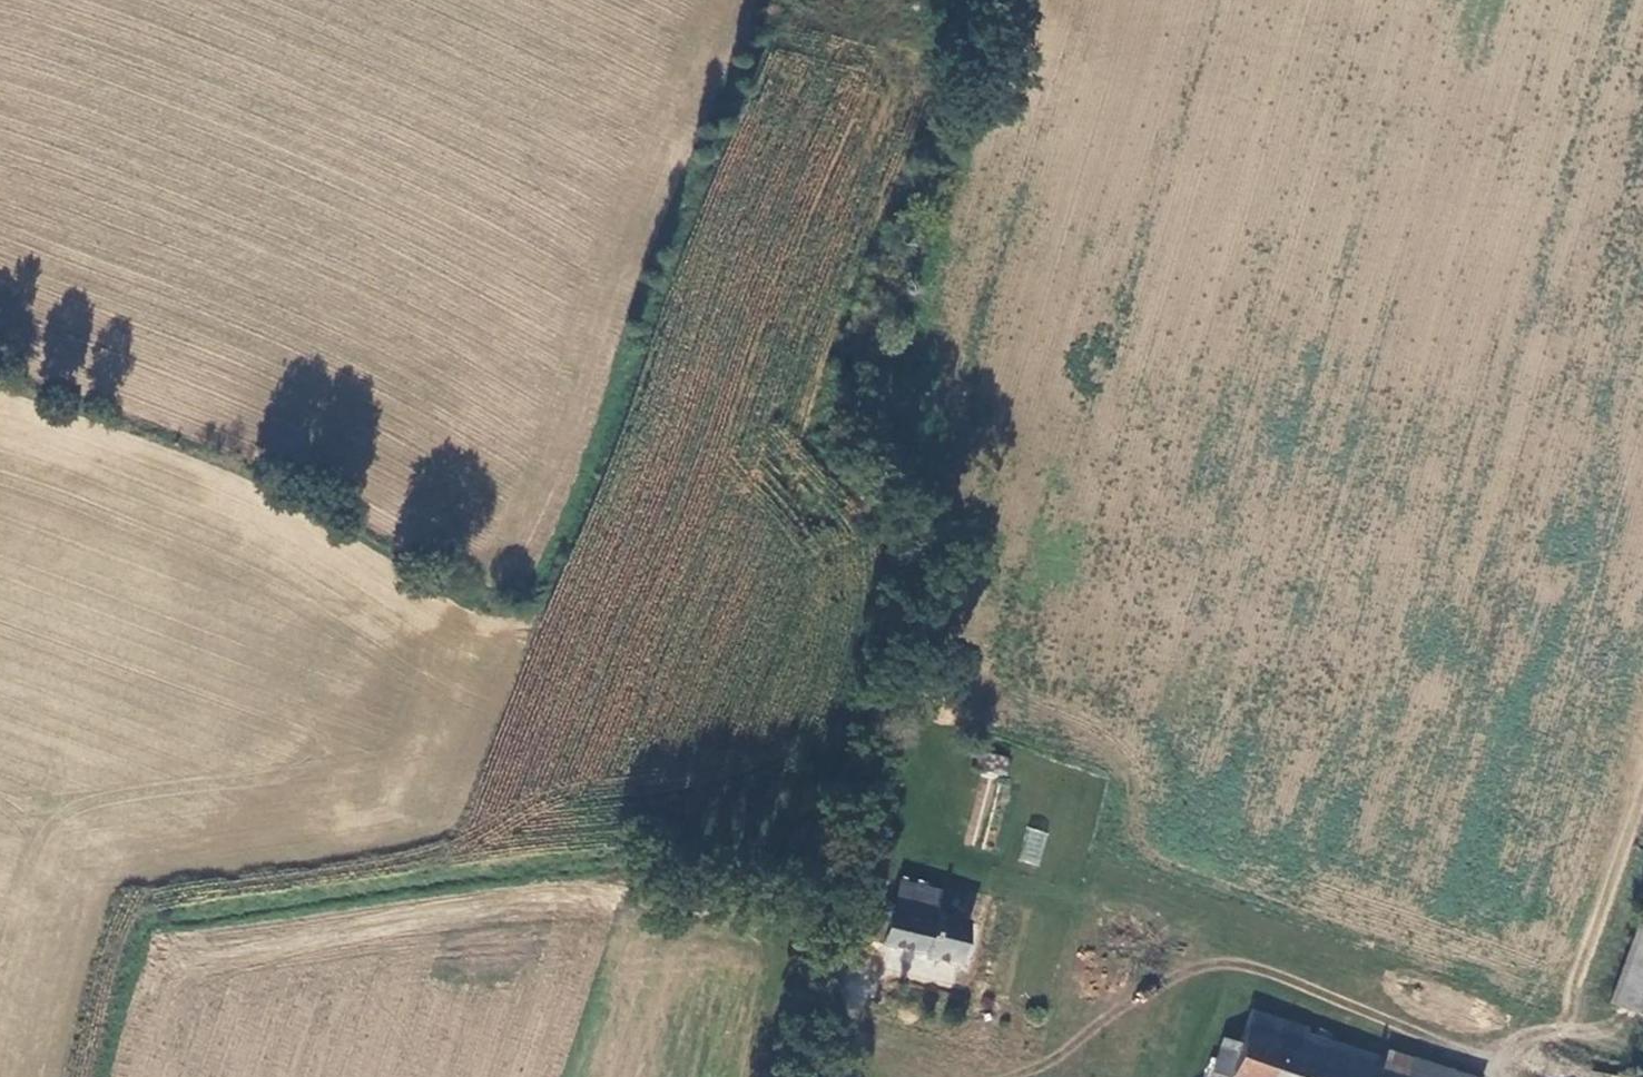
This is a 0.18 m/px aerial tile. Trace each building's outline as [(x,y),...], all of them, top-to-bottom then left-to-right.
[(1038,867),(1049,834),(1028,827),(1017,860),(1038,867)] [(870,901),(861,936),(924,952),(923,955),(958,964),(970,923),(933,913),(938,892),(898,881),(891,906),(870,901)] [(1611,1007),(1642,1019),(1642,920),(1611,1007)] [(1230,1076),(1375,1076),(1380,1062),(1305,1037),(1308,1029),(1249,1010),(1237,1045),(1224,1041),(1214,1071),(1230,1076)] [(1384,1052),(1380,1062),(1375,1076),(1460,1076),(1384,1052)]
